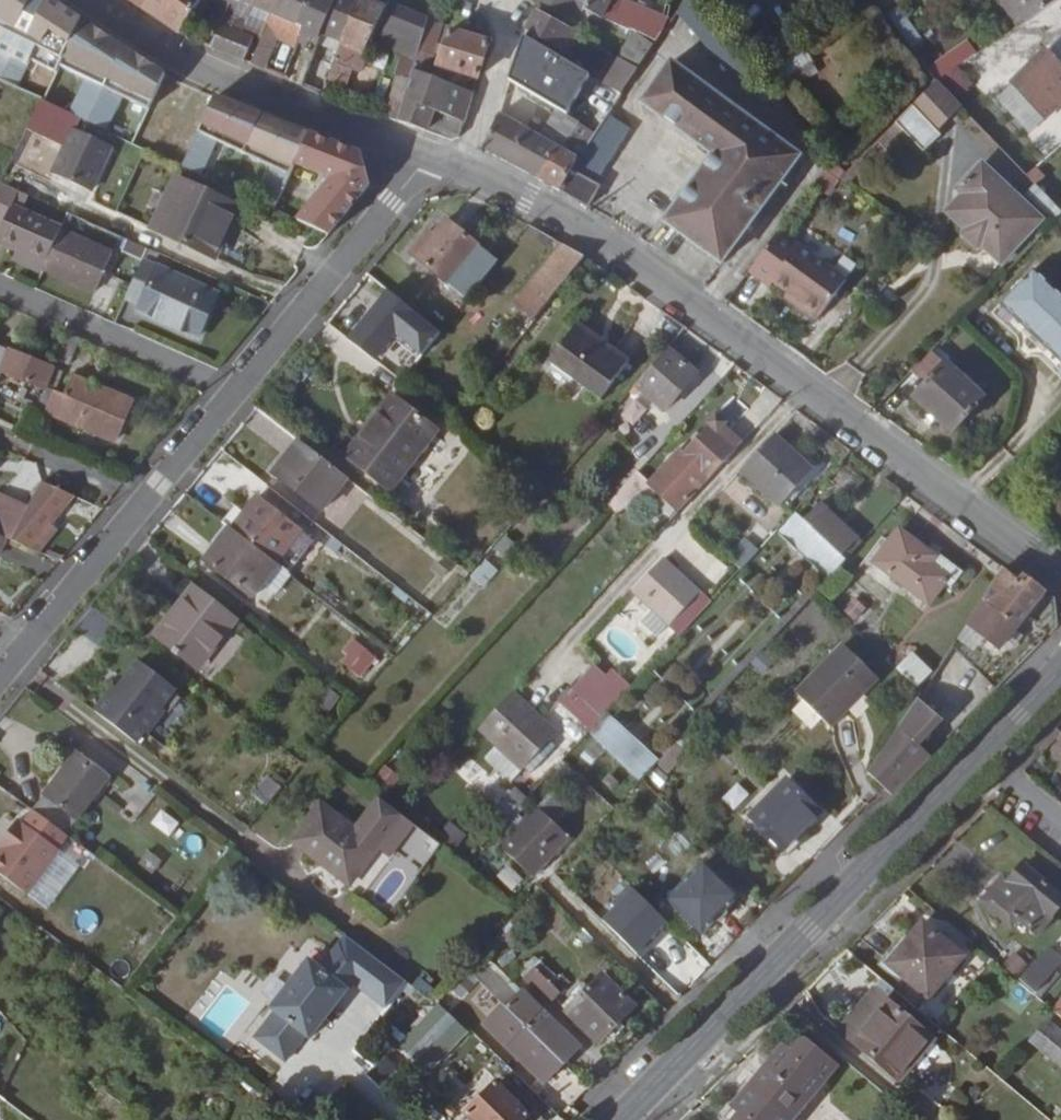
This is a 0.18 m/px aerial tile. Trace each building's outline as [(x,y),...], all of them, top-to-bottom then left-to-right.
[(41,100),(80,20),(46,0),(16,0),(5,17),(0,29),(0,81),(41,100)] [(16,0),(0,0),(0,14),(5,17),(16,0)] [(148,0),(128,0),(142,10),(148,0)] [(142,10),(179,35),(199,0),(148,0),(142,10)] [(257,0),(232,0),(209,47),(244,62),(255,38),(243,32),(254,8),(257,0)] [(280,0),(257,0),(254,8),(273,16),(280,0)] [(307,0),(280,0),(273,16),(265,33),(276,37),(297,47),(304,29),(297,26),(307,0)] [(337,0),(307,0),(297,26),(304,29),(297,47),(293,56),(310,64),(322,36),(337,0)] [(428,20),(394,6),(392,9),(386,7),(369,0),(360,0),(342,44),(330,72),(321,93),(342,101),(354,69),(361,51),(365,53),(372,40),(378,25),(422,43),(428,20)] [(360,0),(337,0),(322,36),(342,44),(360,0)] [(535,1),(584,27),(592,13),(602,18),(613,0),(536,0),(535,1)] [(602,18),(631,30),(631,29),(658,40),(665,29),(667,19),(620,0),(613,0),(602,18)] [(677,14),(741,88),(760,72),(755,67),(697,0),(687,0),(677,14)] [(889,13),(900,5),(908,0),(880,0),(889,13)] [(1017,28),(1027,21),(1013,0),(999,0),(1017,28)] [(1027,21),(1058,0),(1013,0),(1027,21)] [(886,14),(911,47),(924,38),(900,5),(889,13),(886,14)] [(560,48),(571,28),(537,9),(526,30),(560,49),(560,48)] [(444,25),(428,20),(422,43),(417,59),(413,70),(428,76),(442,29),(444,25)] [(69,113),(103,129),(119,95),(145,107),(160,75),(124,50),(82,21),(60,65),(85,77),(69,113)] [(422,43),(378,25),(372,40),(417,59),(422,43)] [(579,32),(571,28),(560,48),(568,52),(579,32)] [(449,31),(438,65),(478,78),(489,43),(449,31)] [(619,58),(638,69),(656,43),(636,32),(619,58)] [(261,69),(276,37),(265,33),(251,65),(261,69)] [(330,72),(342,44),(322,36),(310,64),(330,72)] [(924,38),(911,47),(937,80),(949,72),(940,60),(924,38)] [(969,40),(940,60),(949,72),(978,53),(969,40)] [(621,94),(638,69),(619,58),(592,43),(586,54),(613,69),(603,83),(621,94)] [(786,75),(810,60),(801,47),(778,62),(786,75)] [(368,54),(365,53),(361,51),(354,69),(361,72),(368,54)] [(1047,118),(1060,104),(1060,67),(1046,51),(1013,82),(1047,118)] [(516,61),(531,69),(535,63),(518,54),(516,61)] [(559,66),(568,72),(573,65),(564,59),(559,66)] [(540,99),(548,85),(551,80),(531,69),(516,61),(509,80),(532,94),(540,99)] [(715,155),(666,220),(723,262),(800,157),(671,62),(642,101),(715,155)] [(321,93),(330,72),(310,64),(302,86),(321,93)] [(573,65),(568,72),(574,76),(579,68),(573,65)] [(428,76),(413,70),(411,79),(398,121),(426,131),(452,140),(460,137),(473,93),(428,76)] [(398,121),(411,79),(399,76),(386,117),(398,121)] [(532,94),(509,80),(505,92),(526,105),(532,94)] [(937,80),(900,119),(906,126),(928,148),(945,131),(941,128),(963,107),(937,80)] [(564,94),(548,85),(540,99),(555,108),(564,94)] [(286,186),(287,183),(296,165),(310,135),(274,121),(222,100),(216,98),(194,154),(213,161),(220,142),(274,167),(268,178),(286,186)] [(80,118),(41,100),(27,129),(66,148),(53,174),(90,192),(112,146),(75,128),(80,118)] [(544,131),(561,140),(574,119),(558,109),(544,131)] [(483,149),(521,170),(541,136),(499,114),(483,149)] [(574,119),(561,140),(559,145),(539,179),(561,191),(572,170),(580,156),(596,132),(574,119)] [(885,148),(906,126),(900,119),(877,141),(885,148)] [(310,135),(296,165),(332,179),(298,221),(328,235),(329,235),(329,234),(370,186),(362,155),(310,135)] [(541,136),(521,170),(539,179),(559,145),(541,136)] [(205,177),(213,161),(194,154),(187,169),(205,177)] [(814,175),(828,193),(850,177),(836,159),(814,175)] [(966,195),(950,212),(965,227),(966,235),(978,246),(986,246),(1002,262),(1041,220),(983,165),(960,189),(966,195)] [(241,194),(239,193),(205,177),(187,169),(185,168),(179,181),(235,206),(241,194)] [(561,191),(589,207),(601,186),(572,170),(561,191)] [(260,203),(275,210),(286,186),(268,178),(257,202),(260,203)] [(235,206),(179,181),(177,179),(154,229),(214,257),(237,208),(235,206)] [(44,269),(96,293),(114,253),(62,229),(63,228),(23,210),(13,205),(20,191),(0,182),(0,225),(3,226),(0,231),(0,244),(16,251),(46,265),(44,269)] [(1026,194),(1054,222),(1060,215),(1060,209),(1037,183),(1026,194)] [(30,196),(20,191),(13,205),(23,210),(30,196)] [(446,219),(433,235),(428,231),(410,253),(468,299),(492,269),(475,255),(481,247),(446,219)] [(774,282),(821,316),(848,280),(780,230),(750,271),(771,286),(774,282)] [(563,244),(514,305),(534,321),(586,257),(563,244)] [(148,249),(143,260),(156,266),(161,255),(148,249)] [(42,274),(44,269),(46,265),(16,251),(11,261),(42,274)] [(156,266),(143,260),(126,299),(139,304),(136,310),(199,338),(219,294),(156,266)] [(1060,360),(1060,296),(1034,270),(1002,304),(1060,360)] [(388,290),(349,339),(375,360),(396,334),(422,355),(441,333),(388,290)] [(1002,304),(993,313),(1060,379),(1060,360),(1002,304)] [(548,362),(601,400),(631,359),(578,321),(548,362)] [(56,359),(66,363),(77,337),(67,333),(56,359)] [(77,337),(66,363),(71,364),(81,339),(77,337)] [(43,410),(53,389),(61,371),(0,346),(0,377),(2,372),(46,390),(47,392),(39,409),(43,411),(43,410)] [(668,347),(635,385),(665,412),(699,374),(668,347)] [(917,367),(930,379),(945,362),(932,350),(917,367)] [(945,362),(930,379),(913,398),(954,434),(986,398),(945,362)] [(53,389),(43,410),(115,442),(134,401),(74,376),(66,395),(53,389)] [(437,432),(391,395),(345,454),(391,490),(437,432)] [(678,513),(736,450),(718,434),(730,422),(734,418),(722,407),(707,423),(710,427),(685,454),(679,449),(646,485),(654,492),(678,513)] [(730,422),(718,434),(736,450),(747,438),(730,422)] [(813,470),(775,434),(741,470),(779,506),(813,470)] [(298,440),(272,473),(323,511),(348,479),(298,440)] [(654,492),(646,485),(635,474),(610,502),(622,513),(633,500),(627,495),(635,486),(649,498),(654,492)] [(30,507),(13,540),(38,551),(61,528),(54,522),(75,496),(42,482),(30,507)] [(13,540),(30,507),(0,492),(0,534),(7,537),(13,540)] [(256,494),(231,527),(278,564),(303,531),(256,494)] [(622,513),(610,502),(602,511),(614,522),(622,513)] [(805,521),(812,528),(843,557),(861,537),(830,509),(823,502),(805,521)] [(777,533),(822,574),(828,580),(847,560),(843,557),(812,528),(805,521),(796,513),(777,533)] [(278,564),(231,527),(229,526),(203,560),(253,599),(280,565),(278,564)] [(931,565),(922,558),(927,550),(900,529),(874,562),(929,604),(949,579),(955,584),(964,572),(940,554),(937,558),(931,565)] [(843,557),(847,560),(864,540),(861,537),(843,557)] [(728,558),(740,570),(757,552),(744,540),(728,558)] [(937,558),(927,550),(922,558),(931,565),(937,558)] [(669,627),(702,591),(664,557),(632,592),(651,610),(667,625),(669,627)] [(487,559),(469,574),(481,587),(498,572),(487,559)] [(966,625),(985,639),(999,650),(1046,590),(1026,575),(1021,581),(1005,567),(966,625)] [(828,580),(822,574),(654,754),(660,760),(669,751),(680,739),(828,580)] [(197,667),(235,619),(194,587),(157,636),(197,667)] [(711,600),(702,591),(669,627),(679,636),(711,600)] [(103,646),(119,625),(93,605),(77,626),(103,646)] [(656,636),(667,625),(651,610),(640,622),(656,636)] [(975,652),(985,639),(966,625),(958,639),(975,652)] [(336,659),(359,680),(378,659),(354,638),(336,659)] [(880,680),(843,642),(795,691),(832,728),(880,680)] [(151,674),(113,645),(95,669),(92,666),(72,693),(113,724),(122,712),(125,715),(143,692),(139,690),(151,674)] [(918,689),(933,672),(915,652),(897,669),(918,689)] [(595,664),(585,674),(616,703),(633,684),(617,670),(610,678),(595,664)] [(585,674),(560,701),(580,719),(577,723),(587,733),(616,703),(585,674)] [(341,697),(327,686),(314,702),(328,713),(341,697)] [(513,692),(480,728),(524,769),(557,732),(513,692)] [(884,788),(892,796),(930,757),(919,745),(943,720),(919,697),(870,772),(884,788)] [(660,760),(654,754),(610,714),(591,734),(641,781),(660,760)] [(680,739),(669,751),(681,762),(692,751),(680,739)] [(77,751),(33,810),(67,835),(111,777),(77,751)] [(269,776),(258,789),(272,801),(283,788),(269,776)] [(784,851),(822,813),(787,778),(749,817),(784,851)] [(735,811),(750,795),(738,782),(722,798),(735,811)] [(516,786),(493,811),(505,822),(527,797),(516,786)] [(534,879),(572,839),(552,820),(564,807),(549,792),(536,805),(498,845),(534,879)] [(380,797),(355,829),(380,848),(391,856),(416,824),(380,797)] [(307,852),(350,886),(380,848),(355,829),(321,803),(292,841),(307,852)] [(18,819),(6,836),(9,839),(0,851),(0,874),(28,895),(60,850),(18,819)] [(282,885),(307,852),(292,841),(266,874),(282,885)] [(705,861),(667,900),(703,935),(741,896),(705,861)] [(512,890),(524,878),(507,862),(495,875),(512,890)] [(982,902),(1012,928),(1019,920),(1038,936),(1060,909),(1060,894),(1023,863),(1007,881),(1002,877),(982,902)] [(924,921),(887,964),(929,998),(965,955),(924,921)] [(339,961),(328,974),(348,991),(354,983),(388,1010),(409,985),(347,936),(332,956),(339,961)] [(1060,965),(1060,959),(1049,949),(1026,972),(1019,979),(1035,994),(1036,994),(1060,965)] [(332,956),(321,969),(328,974),(339,961),(332,956)] [(310,960),(270,1009),(275,1013),(254,1038),(285,1062),(305,1036),(309,1040),(348,991),(328,974),(321,969),(310,960)] [(469,971),(492,994),(503,983),(479,960),(469,971)] [(1018,962),(1008,970),(1019,979),(1026,972),(1018,962)] [(535,966),(523,979),(550,1005),(562,993),(535,966)] [(565,1011),(599,1045),(637,1006),(603,973),(565,1011)] [(896,988),(882,977),(873,988),(839,1029),(901,1080),(935,1039),(887,999),(896,988)] [(1016,978),(1007,990),(1026,1005),(1035,994),(1016,978)] [(535,1015),(503,983),(492,994),(525,1026),(564,1065),(582,1047),(542,1008),(535,1015)] [(1052,1012),(1060,1017),(1060,999),(1052,1012)] [(440,1060),(437,1057),(452,1042),(455,1045),(467,1033),(440,1006),(401,1045),(429,1072),(440,1060)] [(1029,1041),(1060,1068),(1060,1030),(1047,1018),(1029,1041)] [(564,1065),(525,1026),(505,1046),(544,1085),(564,1065)] [(804,1038),(794,1051),(784,1043),(731,1107),(740,1115),(736,1119),(792,1119),(837,1066),(804,1038)] [(440,1060),(455,1045),(452,1042),(437,1057),(440,1060)] [(472,1119),(527,1119),(532,1115),(497,1081),(465,1113),(472,1119)]
